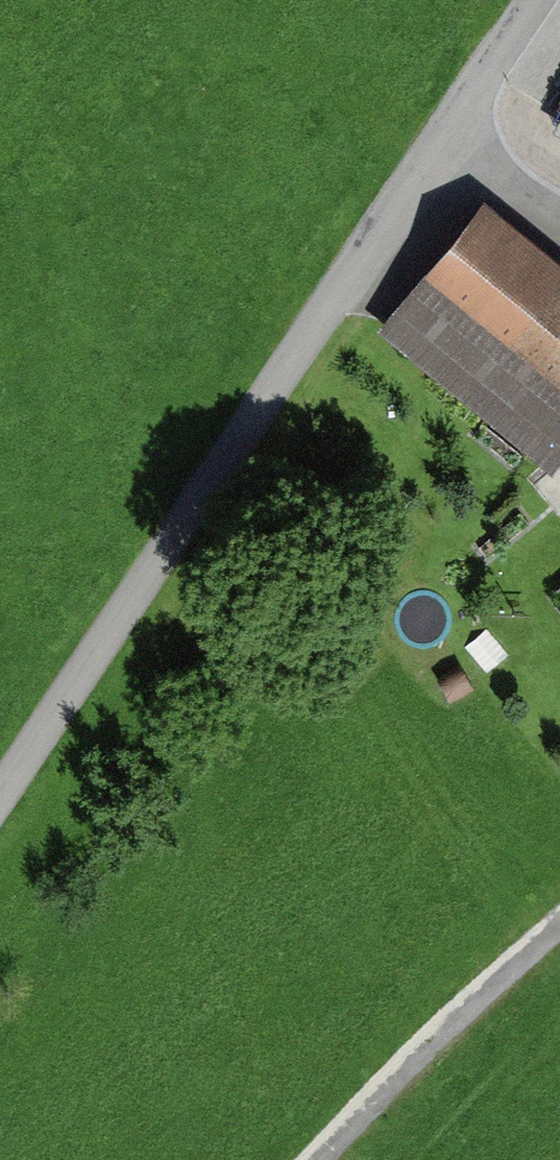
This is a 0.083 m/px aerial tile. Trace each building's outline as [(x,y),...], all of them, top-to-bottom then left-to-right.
[(494,193),(386,322),(558,465),(559,463),(559,247),(494,193)]
